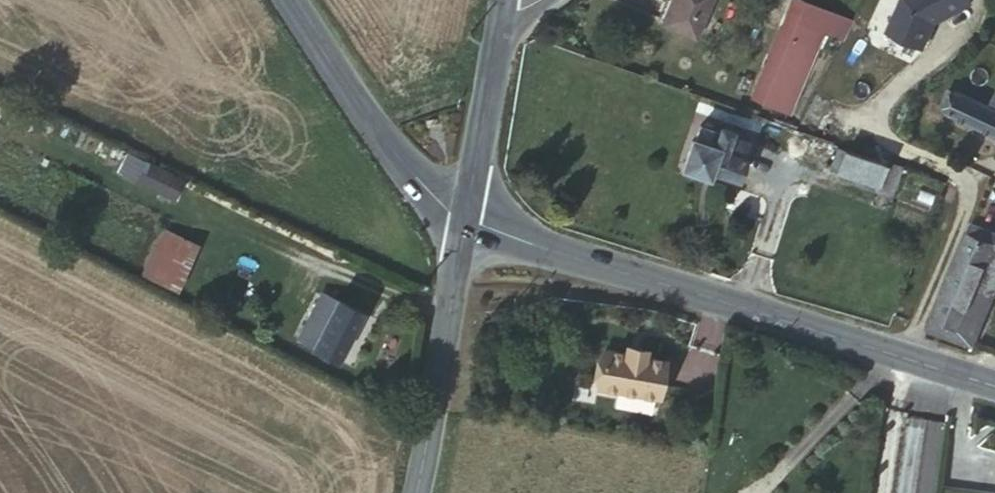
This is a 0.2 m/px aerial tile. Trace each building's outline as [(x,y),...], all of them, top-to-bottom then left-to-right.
[(670,17),(703,30),(716,0),(677,0),(670,17)] [(829,12),(798,0),(789,0),(752,85),(790,102),(829,12)] [(889,33),(930,53),(957,0),(906,0),(889,33)] [(951,110),(994,132),(994,103),(962,87),(951,110)] [(731,174),(743,141),(729,138),(730,130),(717,126),(714,132),(696,126),(682,163),(707,173),(709,165),(731,174)] [(872,156),(839,142),(829,164),(864,177),(872,156)] [(927,163),(930,153),(909,147),(907,156),(927,163)] [(238,175),(181,150),(169,177),(226,202),(238,175)] [(872,156),(864,177),(884,185),(892,165),(872,156)] [(882,191),(897,197),(907,170),(892,165),(884,185),(882,191)] [(979,226),(994,234),(994,223),(982,216),(979,226)] [(180,291),(201,243),(161,226),(140,274),(180,291)] [(971,348),(994,299),(994,234),(979,226),(930,327),(971,348)] [(341,364),(364,309),(318,289),(295,344),(341,364)] [(353,339),(393,358),(414,308),(374,290),(353,339)] [(615,347),(598,344),(589,380),(654,393),(661,356),(637,351),(638,342),(617,338),(615,347)]
